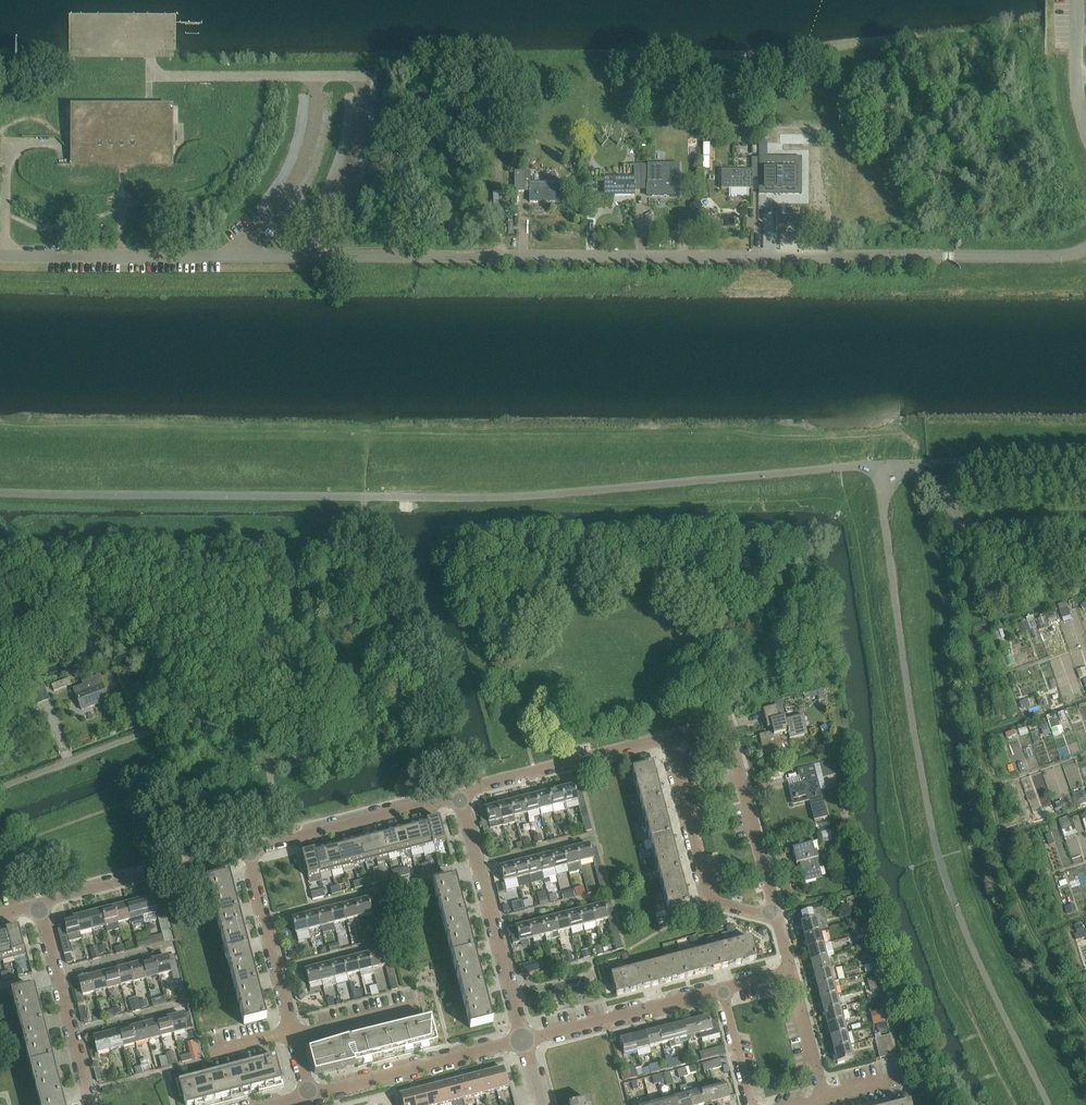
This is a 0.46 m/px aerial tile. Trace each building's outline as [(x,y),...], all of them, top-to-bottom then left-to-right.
[(160,113),(157,111),(155,110),(152,109),(149,109),(146,109),(144,110),(141,111),(139,113),(73,113),(73,135),(72,135),(72,155),(72,166),(119,166),(120,166),(124,166),(125,166),(155,166),(163,166),(170,166),(172,166),(172,157),(172,155),(172,113),(160,113)] [(752,179),(759,179),(759,160),(752,160),(752,172),(722,172),(722,190),(752,190),(752,179)] [(759,160),(759,179),(765,179),(765,190),(796,190),(796,171),(795,171),(795,164),(784,164),(784,171),(766,172),(766,160),(759,160)] [(641,186),(641,166),(634,166),(634,178),(604,178),(604,196),(635,196),(635,186),(641,186)] [(648,166),(641,166),(641,186),(648,186),(648,196),(678,196),(678,178),(648,178),(648,166)] [(523,175),(523,192),(530,192),(530,203),(561,203),(561,185),(530,185),(530,175),(523,175)] [(52,686),(54,692),(72,685),(69,679),(52,686)] [(102,685),(76,695),(82,711),(108,701),(102,685)] [(765,740),(760,742),(764,754),(783,750),(779,735),(784,734),(785,736),(788,735),(790,740),(804,736),(799,718),(804,716),(803,716),(785,721),(785,718),(779,720),(775,708),(763,711),(769,733),(764,735),(765,740)] [(830,762),(827,762),(831,777),(833,776),(837,775),(834,761),(830,762)] [(653,766),(632,772),(641,807),(662,802),(653,766)] [(814,766),(797,770),(801,784),(788,788),(791,799),(807,795),(814,821),(827,818),(814,766)] [(574,786),(561,790),(565,805),(566,810),(579,807),(578,803),(578,802),(577,797),(575,791),(574,786)] [(561,790),(548,793),(552,808),(565,805),(561,790)] [(536,796),(540,812),(541,817),(554,813),(552,808),(548,793),(536,796)] [(536,796),(523,800),(527,815),(540,812),(536,796)] [(523,800),(511,803),(514,818),(527,815),(523,800)] [(662,802),(641,807),(650,842),(671,837),(662,802)] [(511,803),(498,806),(503,827),(516,824),(514,818),(511,803)] [(487,818),(480,819),(484,832),(503,827),(498,806),(485,809),(487,818)] [(440,819),(428,823),(434,846),(446,843),(440,819)] [(428,823),(416,826),(422,849),(434,846),(428,823)] [(416,826),(405,828),(411,852),(422,849),(416,826)] [(570,826),(563,828),(565,835),(572,833),(570,826)] [(405,828),(394,831),(400,855),(411,852),(405,828)] [(394,831),(382,834),(389,861),(390,861),(389,857),(400,855),(394,831)] [(831,831),(821,833),(823,843),(833,841),(831,831)] [(382,834),(371,837),(378,864),(389,861),(382,834)] [(541,836),(534,838),(536,844),(543,842),(541,836)] [(371,837),(360,840),(365,863),(376,861),(377,864),(378,864),(371,837)] [(671,837),(650,842),(659,877),(680,872),(671,837)] [(360,840),(348,843),(354,866),(365,863),(360,840)] [(348,843),(337,846),(343,869),(354,866),(348,843)] [(816,844),(793,850),(797,864),(800,863),(805,883),(822,879),(817,859),(814,845),(817,844),(816,844)] [(589,845),(576,849),(580,864),(593,861),(592,856),(590,850),(589,845)] [(337,846),(325,849),(331,872),(343,869),(337,846)] [(325,849),(314,852),(320,875),(331,872),(325,849)] [(576,849),(564,852),(568,867),(580,864),(576,849)] [(314,852),(302,855),(308,878),(320,875),(314,852)] [(564,852),(551,855),(555,870),(568,867),(564,852)] [(649,852),(640,854),(642,860),(650,858),(649,852)] [(551,855),(538,858),(542,874),(555,870),(551,855)] [(538,858),(526,862),(530,877),(532,884),(544,881),(542,874),(538,858)] [(526,862),(513,865),(517,880),(530,877),(526,862)] [(517,880),(513,865),(500,868),(504,884),(517,880)] [(680,872),(659,877),(668,912),(689,907),(680,872)] [(229,877),(207,883),(216,918),(239,913),(235,898),(237,895),(233,892),(229,877)] [(456,880),(433,886),(442,922),(465,916),(461,901),(463,898),(460,895),(456,880)] [(324,891),(311,894),(313,901),(326,897),(324,891)] [(556,894),(549,896),(551,903),(558,901),(556,894)] [(153,898),(140,902),(145,924),(156,921),(155,915),(157,914),(153,898)] [(547,898),(539,900),(541,907),(549,905),(547,898)] [(368,900),(355,903),(359,918),(372,915),(371,910),(370,904),(368,900)] [(532,900),(523,902),(525,909),(533,907),(532,900)] [(522,901),(512,904),(514,912),(524,910),(522,901)] [(127,905),(131,921),(133,927),(145,924),(140,902),(127,905)] [(355,903),(343,907),(347,922),(359,918),(355,903)] [(127,905),(114,908),(118,924),(131,921),(127,905)] [(159,920),(165,918),(162,905),(155,907),(159,920)] [(605,905),(592,909),(596,924),(608,921),(609,920),(607,916),(606,909),(605,905)] [(343,907),(330,910),(334,925),(347,922),(343,907)] [(114,908),(102,912),(106,927),(118,924),(114,908)] [(803,923),(801,924),(804,937),(820,932),(828,930),(823,908),(801,914),(803,923)] [(592,909),(579,912),(583,927),(596,924),(592,909)] [(330,910),(318,913),(321,928),(334,925),(330,910)] [(102,912),(89,915),(93,930),(106,927),(102,912)] [(579,912),(566,915),(570,930),(583,927),(579,912)] [(239,913),(216,918),(226,954),(248,948),(244,933),(246,931),(243,928),(239,913)] [(318,913),(305,916),(309,931),(321,928),(318,913)] [(89,915),(77,918),(81,934),(93,930),(89,915)] [(566,915),(554,918),(558,934),(570,930),(566,915)] [(309,931),(305,916),(292,920),(296,935),(309,931)] [(465,916),(442,922),(452,958),(474,952),(470,937),(472,934),(469,931),(465,916)] [(80,934),(81,934),(77,918),(64,921),(65,929),(58,931),(63,951),(65,956),(71,954),(73,953),(70,943),(82,940),(80,934)] [(554,918),(541,922),(545,937),(546,942),(559,939),(558,934),(554,918)] [(541,922),(529,925),(532,940),(545,937),(541,922)] [(518,936),(512,937),(514,945),(520,943),(532,940),(529,925),(516,928),(518,936)] [(734,925),(726,927),(728,933),(730,941),(737,939),(734,925)] [(19,928),(7,931),(14,958),(26,955),(19,928)] [(0,933),(0,950),(3,961),(14,958),(7,931),(0,933)] [(820,932),(804,937),(808,949),(823,945),(820,932)] [(149,938),(136,941),(136,942),(138,949),(151,946),(149,938)] [(714,938),(707,939),(708,946),(715,944),(714,938)] [(751,939),(716,949),(721,969),(756,960),(751,939)] [(132,942),(125,943),(127,950),(134,948),(132,942)] [(338,944),(328,946),(330,953),(340,950),(338,944)] [(823,945),(808,949),(811,962),(827,958),(823,945)] [(106,946),(99,948),(101,955),(108,953),(106,946)] [(124,946),(115,949),(117,954),(126,952),(124,946)] [(601,946),(595,948),(597,956),(604,954),(601,946)] [(248,948),(226,954),(235,990),(257,984),(253,969),(255,965),(252,964),(248,948)] [(98,949),(91,951),(93,960),(100,959),(98,949)] [(716,949),(681,958),(686,978),(721,969),(716,949)] [(588,950),(582,952),(584,960),(590,958),(588,950)] [(382,951),(369,955),(373,970),(385,967),(386,967),(384,962),(383,956),(382,951)] [(290,952),(288,958),(295,961),(297,955),(290,952)] [(474,952),(452,958),(461,993),(483,988),(480,973),(481,968),(478,967),(474,952)] [(369,955),(356,958),(361,978),(374,975),(373,970),(369,955)] [(559,956),(551,958),(554,967),(561,965),(559,956)] [(168,958),(155,961),(159,976),(171,973),(172,973),(170,964),(168,958)] [(356,958),(343,961),(347,977),(360,973),(356,958)] [(681,958),(646,967),(651,987),(686,978),(681,958)] [(827,958),(811,962),(814,975),(830,971),(827,958)] [(862,962),(858,963),(859,968),(864,967),(870,966),(871,965),(870,960),(862,962)] [(155,961),(142,964),(146,980),(159,976),(155,961)] [(343,961),(331,965),(335,980),(347,977),(343,961)] [(176,962),(170,964),(172,973),(171,973),(174,984),(175,984),(181,982),(176,962)] [(142,964),(130,967),(134,983),(146,980),(142,964)] [(528,964),(519,967),(521,975),(521,976),(522,975),(531,973),(528,964)] [(331,965),(318,968),(322,983),(335,980),(331,965)] [(130,967),(117,971),(121,986),(134,983),(130,967)] [(651,987),(646,967),(611,976),(616,996),(651,987)] [(322,983),(318,968),(305,971),(309,987),(322,983)] [(835,969),(830,971),(814,975),(817,987),(833,983),(838,982),(835,969)] [(117,971),(104,974),(109,990),(121,986),(117,971)] [(104,974),(92,977),(96,993),(109,990),(104,974)] [(96,993),(92,977),(79,981),(83,996),(96,993)] [(875,979),(867,981),(869,986),(869,988),(877,986),(876,984),(875,979)] [(833,983),(817,987),(821,1000),(836,996),(833,983)] [(257,984),(235,990),(243,1022),(244,1026),(267,1020),(263,1005),(264,1000),(261,999),(257,984)] [(483,988),(461,993),(470,1029),(493,1023),(489,1008),(490,1004),(487,1003),(483,988)] [(35,989),(12,995),(21,1031),(44,1025),(40,1010),(42,1008),(39,1005),(35,989)] [(84,1003),(81,990),(75,991),(78,1005),(84,1003)] [(556,996),(547,998),(549,1007),(558,1005),(556,996)] [(836,996),(821,1000),(824,1013),(840,1009),(836,996)] [(165,997),(158,998),(160,1006),(166,1004),(167,1004),(165,997)] [(881,998),(871,1000),(874,1012),(884,1010),(881,998)] [(147,1000),(140,1002),(142,1009),(149,1008),(147,1000)] [(139,1003),(131,1005),(133,1013),(141,1011),(139,1003)] [(840,1009),(824,1013),(827,1025),(843,1021),(849,1020),(846,1007),(840,1009)] [(884,1011),(871,1014),(873,1022),(881,1019),(881,1023),(887,1021),(884,1011)] [(183,1016),(170,1019),(174,1034),(187,1031),(193,1029),(189,1014),(183,1016)] [(709,1017),(696,1021),(699,1035),(701,1040),(719,1035),(716,1022),(710,1024),(709,1017)] [(170,1019),(157,1022),(161,1038),(174,1034),(170,1019)] [(349,1041),(308,1053),(314,1076),(356,1066),(363,1064),(364,1066),(373,1064),(372,1062),(384,1059),(384,1061),(393,1059),(393,1056),(405,1053),(405,1056),(414,1053),(413,1051),(420,1049),(421,1052),(430,1049),(429,1047),(438,1044),(432,1021),(349,1041)] [(696,1021),(683,1024),(687,1038),(699,1035),(696,1021)] [(843,1021),(827,1025),(830,1038),(846,1034),(843,1021)] [(157,1022),(145,1025),(149,1041),(161,1038),(157,1022)] [(683,1024),(671,1027),(676,1048),(681,1046),(679,1040),(687,1038),(683,1024)] [(44,1025),(21,1031),(31,1067),(53,1061),(49,1046),(51,1043),(48,1040),(44,1025)] [(145,1025),(132,1029),(136,1044),(149,1041),(145,1025)] [(671,1027),(658,1031),(662,1045),(669,1043),(671,1049),(676,1048),(671,1027)] [(132,1029),(120,1032),(124,1047),(136,1044),(132,1029)] [(658,1031),(645,1034),(649,1048),(662,1045),(658,1031)] [(120,1032),(107,1035),(111,1051),(124,1047),(120,1032)] [(645,1034),(633,1037),(637,1051),(649,1048),(645,1034)] [(846,1034),(830,1038),(834,1051),(849,1046),(846,1034)] [(111,1051),(107,1035),(94,1039),(98,1054),(111,1051)] [(889,1036),(882,1038),(887,1057),(894,1055),(889,1036)] [(637,1051),(633,1037),(620,1040),(624,1054),(637,1051)] [(887,1057),(882,1038),(875,1040),(880,1059),(887,1057)] [(849,1046),(834,1051),(837,1064),(853,1059),(849,1046)] [(717,1049),(708,1051),(704,1052),(706,1060),(719,1057),(717,1049)] [(174,1051),(167,1053),(170,1065),(177,1063),(174,1051)] [(191,1055),(181,1058),(182,1064),(192,1061),(191,1055)] [(166,1056),(159,1058),(162,1068),(169,1066),(166,1056)] [(179,1083),(180,1086),(185,1104),(214,1104),(215,1104),(214,1101),(231,1096),(232,1100),(251,1095),(250,1091),(258,1089),(259,1093),(284,1087),(276,1058),(179,1083)] [(147,1059),(140,1060),(142,1066),(144,1074),(150,1072),(147,1059)] [(709,1071),(713,1070),(722,1068),(720,1060),(707,1063),(709,1071)] [(53,1061),(31,1067),(40,1103),(62,1097),(59,1082),(60,1078),(57,1077),(53,1061)] [(634,1065),(627,1067),(628,1072),(630,1080),(637,1078),(634,1065)] [(142,1066),(135,1068),(137,1075),(143,1074),(144,1074),(142,1066)] [(504,1069),(492,1072),(497,1092),(509,1089),(504,1069)] [(492,1072),(480,1075),(485,1095),(497,1092),(492,1072)] [(628,1072),(622,1074),(624,1081),(630,1080),(628,1072)] [(669,1073),(664,1074),(667,1087),(672,1085),(669,1073)] [(480,1075),(469,1078),(474,1098),(485,1095),(480,1075)] [(469,1078),(458,1081),(463,1101),(474,1098),(469,1078)] [(458,1081),(446,1084),(451,1104),(463,1101),(458,1081)] [(435,1087),(440,1104),(447,1104),(451,1104),(446,1084),(435,1087)] [(726,1085),(713,1088),(717,1103),(730,1099),(726,1085)] [(424,1090),(427,1104),(440,1104),(435,1087),(424,1090)] [(701,1092),(704,1104),(708,1104),(717,1103),(713,1088),(701,1092)] [(412,1093),(415,1104),(427,1104),(424,1090),(412,1093)] [(688,1095),(691,1104),(704,1104),(701,1092),(688,1095)] [(400,1096),(403,1104),(415,1104),(412,1093),(400,1096)] [(676,1098),(677,1104),(691,1104),(688,1095),(676,1098)] [(662,1098),(664,1104),(677,1104),(676,1098),(668,1100),(667,1097),(662,1098)]
